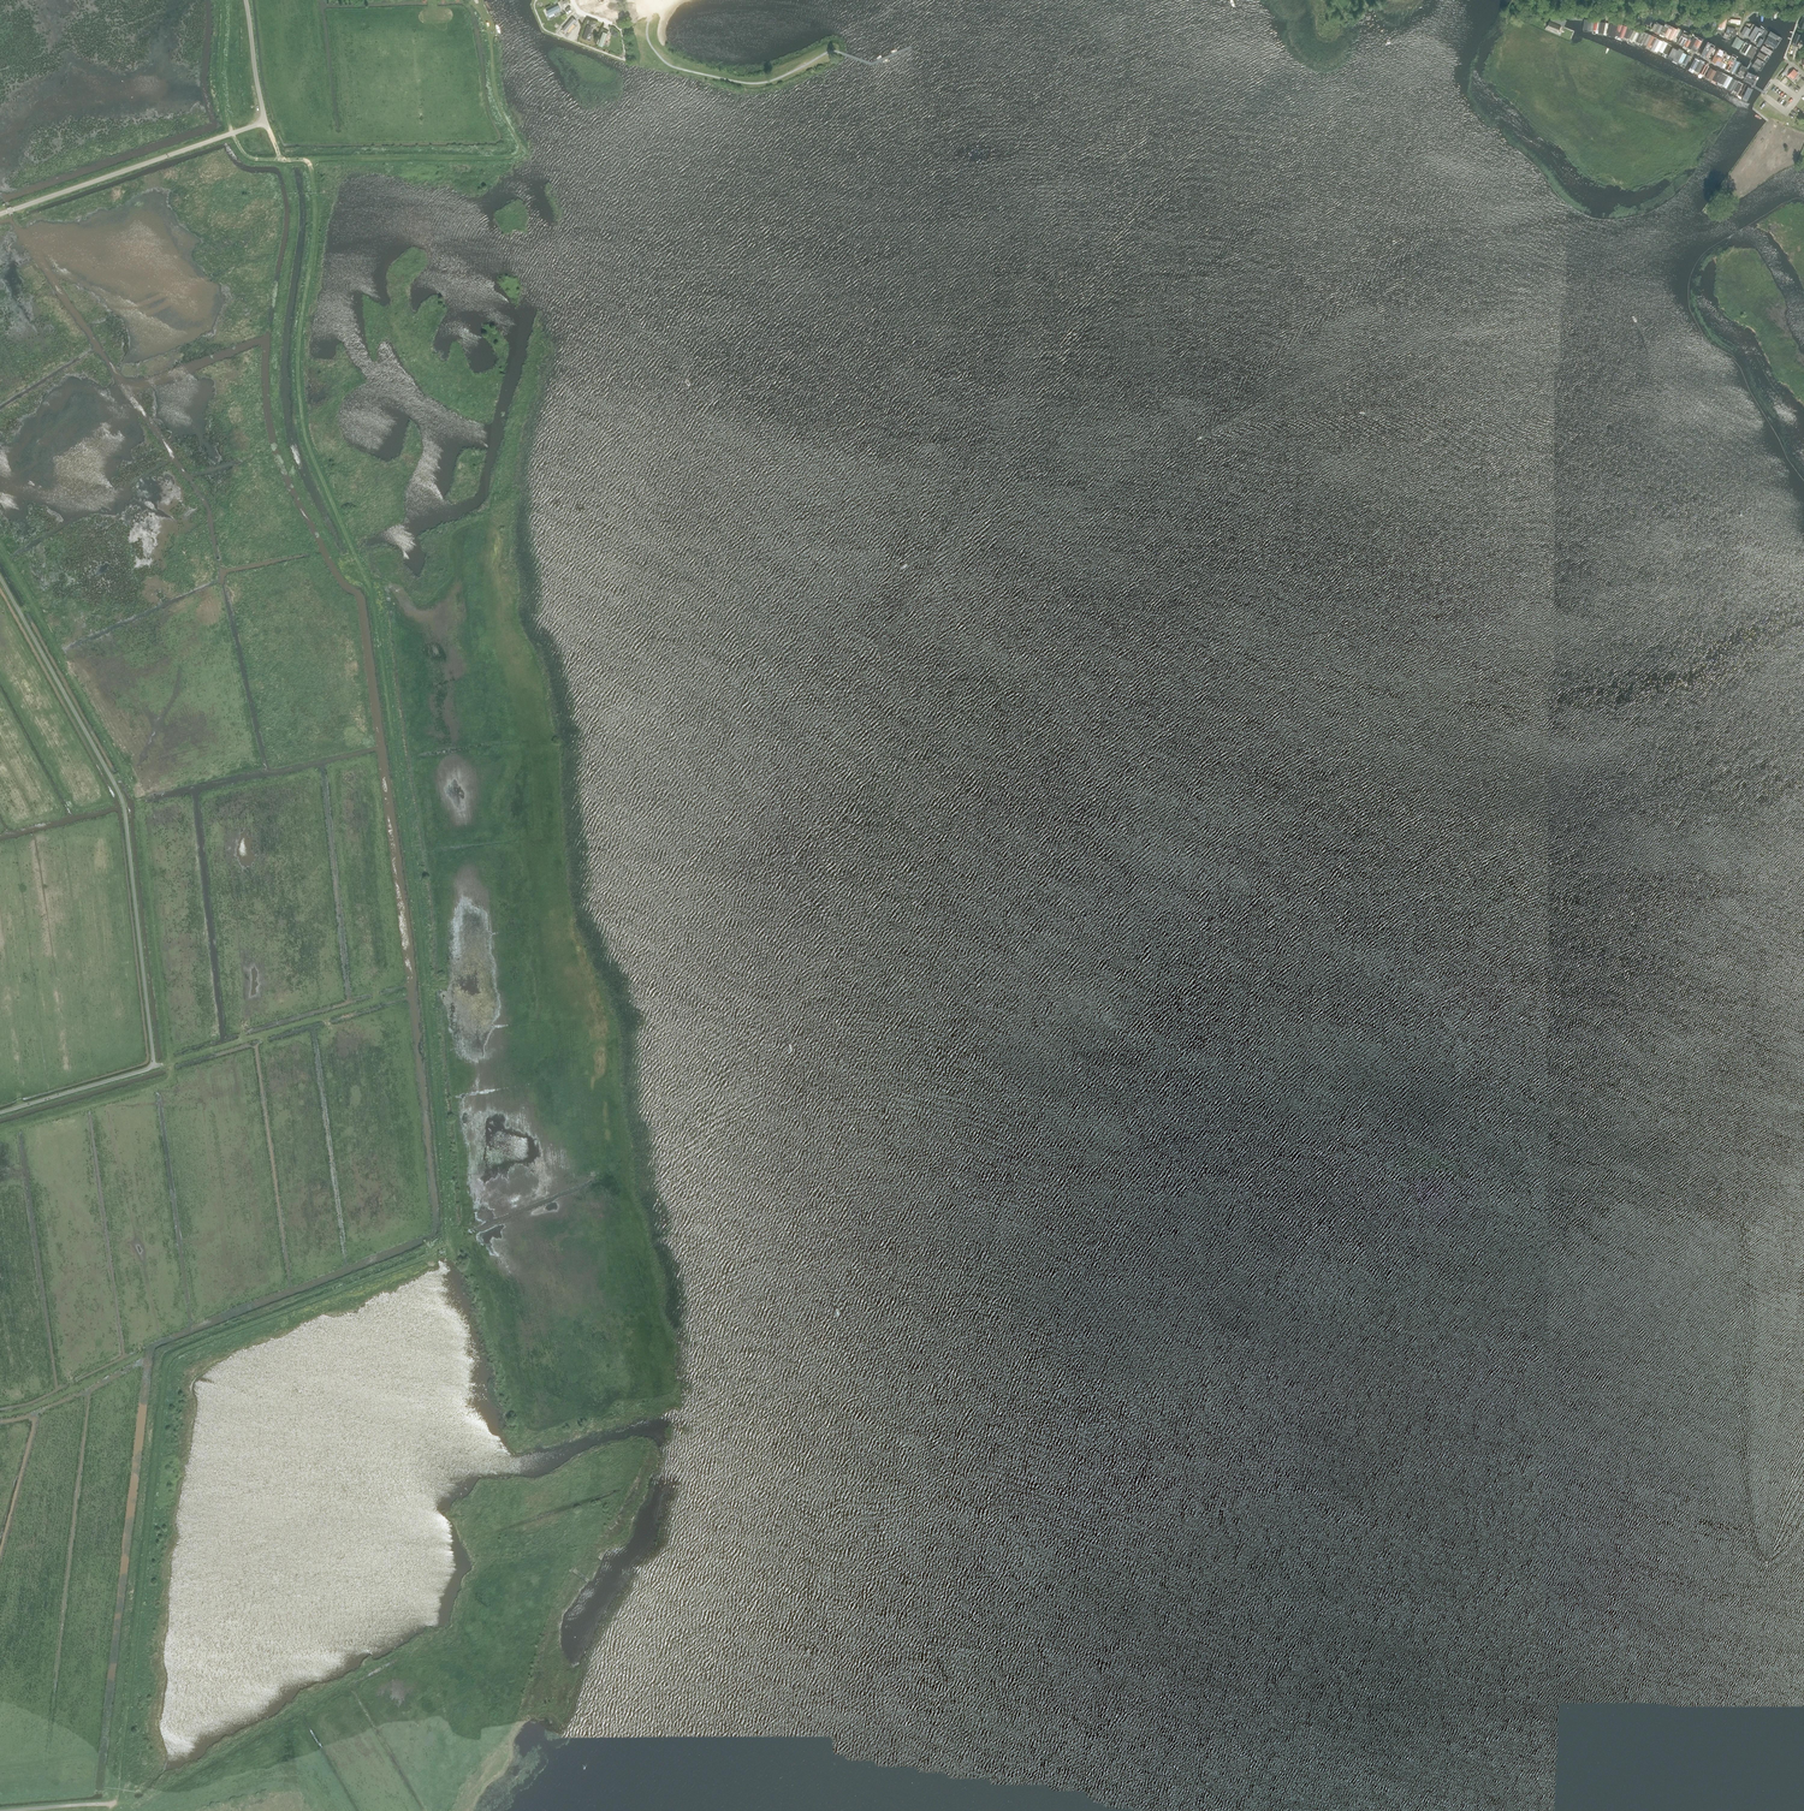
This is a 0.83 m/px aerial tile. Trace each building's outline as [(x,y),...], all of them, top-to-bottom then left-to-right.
[(608,3),(595,8),(596,13),(610,8),(608,3)] [(558,5),(546,11),(549,16),(561,10),(558,5)] [(1722,13),(1718,29),(1723,30),(1723,28),(1725,28),(1728,14),(1722,13)] [(573,17),(561,31),(564,34),(576,20),(573,17)] [(1566,21),(1552,18),(1548,28),(1560,34),(1566,21)] [(1704,19),(1704,27),(1714,27),(1714,24),(1717,24),(1717,20),(1704,19)] [(1606,22),(1599,21),(1596,34),(1603,36),(1603,35),(1607,36),(1607,37),(1610,37),(1612,23),(1611,23),(1611,22),(1609,22),(1609,23),(1606,23),(1606,22)] [(1652,29),(1660,34),(1664,26),(1658,23),(1658,22),(1656,21),(1652,29)] [(1615,38),(1616,38),(1619,25),(1612,23),(1610,37),(1615,38)] [(1664,26),(1660,34),(1659,35),(1664,38),(1670,25),(1666,23),(1664,26)] [(1751,34),(1755,27),(1753,26),(1749,24),(1747,27),(1745,26),(1741,34),(1747,38),(1750,33),(1751,34)] [(587,25),(583,38),(587,40),(591,27),(587,25)] [(1628,26),(1624,25),(1618,39),(1622,41),(1623,39),(1623,40),(1628,28),(1627,27),(1628,26)] [(1664,38),(1668,39),(1673,29),(1674,27),(1670,25),(1664,38)] [(1727,27),(1725,34),(1729,35),(1730,35),(1731,35),(1735,36),(1736,32),(1734,32),(1735,29),(1727,27)] [(1751,34),(1750,37),(1753,39),(1756,35),(1759,29),(1755,27),(1751,34)] [(1629,39),(1634,29),(1633,30),(1628,28),(1623,40),(1628,41),(1629,39)] [(1640,32),(1634,29),(1629,39),(1635,41),(1640,32)] [(1673,29),(1668,39),(1671,41),(1672,40),(1673,41),(1678,30),(1677,31),(1673,29)] [(1763,41),(1763,40),(1764,39),(1760,37),(1764,31),(1760,29),(1759,29),(1756,35),(1753,39),(1761,44),(1763,41)] [(1765,30),(1764,31),(1760,37),(1764,39),(1767,34),(1768,35),(1770,32),(1765,30)] [(1770,32),(1768,35),(1779,42),(1782,38),(1770,31),(1770,32)] [(603,32),(598,45),(603,47),(608,33),(603,32)] [(1638,44),(1644,33),(1644,32),(1643,33),(1640,32),(1635,41),(1636,41),(1634,44),(1637,46),(1638,44)] [(1684,45),(1690,35),(1690,34),(1689,35),(1683,32),(1678,43),(1683,46),(1684,45)] [(1645,48),(1646,49),(1653,36),(1652,35),(1647,33),(1647,34),(1644,33),(1638,44),(1645,48)] [(1796,33),(1792,45),(1797,47),(1798,44),(1802,35),(1796,33)] [(1776,47),(1779,42),(1768,35),(1767,34),(1764,39),(1763,40),(1765,41),(1775,47),(1776,47)] [(1684,45),(1688,48),(1694,37),(1693,37),(1694,37),(1690,35),(1684,45)] [(1646,49),(1651,51),(1657,38),(1653,36),(1646,49)] [(1692,49),(1698,37),(1697,39),(1694,37),(1688,48),(1692,49)] [(1692,49),(1697,52),(1702,42),(1703,39),(1698,37),(1692,49)] [(1731,46),(1734,48),(1740,39),(1736,37),(1731,46)] [(1651,51),(1659,55),(1666,42),(1657,38),(1651,51)] [(1740,51),(1745,42),(1740,39),(1734,48),(1740,51)] [(1775,47),(1765,41),(1763,44),(1764,45),(1773,50),(1775,47)] [(1659,55),(1662,57),(1669,44),(1666,42),(1659,55)] [(1746,55),(1752,45),(1753,44),(1749,42),(1748,43),(1745,42),(1740,51),(1739,52),(1746,55)] [(1667,59),(1674,46),(1669,44),(1662,57),(1667,59)] [(1701,55),(1705,56),(1710,46),(1707,45),(1701,55)] [(1761,49),(1770,55),(1773,50),(1764,45),(1761,49)] [(1667,59),(1672,62),(1678,51),(1679,49),(1674,46),(1667,59)] [(1709,59),(1715,47),(1714,47),(1714,48),(1710,46),(1705,56),(1709,59)] [(1711,62),(1712,62),(1718,48),(1718,49),(1715,47),(1709,59),(1712,60),(1711,62)] [(1751,56),(1752,57),(1753,57),(1757,49),(1754,47),(1748,57),(1750,58),(1751,56)] [(1720,65),(1725,56),(1724,56),(1726,52),(1718,48),(1712,62),(1719,66),(1720,65)] [(1766,62),(1770,55),(1761,49),(1760,49),(1761,50),(1757,56),(1766,62)] [(1677,64),(1684,53),(1683,52),(1683,53),(1678,51),(1672,62),(1677,64)] [(1677,64),(1681,66),(1687,54),(1684,53),(1677,64)] [(1681,66),(1684,68),(1691,56),(1691,55),(1690,56),(1687,54),(1681,66)] [(1725,69),(1725,70),(1732,56),(1731,56),(1730,59),(1725,56),(1720,65),(1726,68),(1725,69)] [(1730,72),(1736,60),(1735,60),(1736,58),(1732,56),(1725,70),(1730,72)] [(1752,65),(1751,66),(1761,71),(1764,65),(1766,62),(1757,56),(1755,60),(1752,65)] [(1689,70),(1693,72),(1700,61),(1695,59),(1689,70)] [(1730,72),(1734,74),(1739,62),(1740,62),(1736,60),(1730,72)] [(1693,72),(1698,75),(1705,63),(1700,61),(1693,72)] [(1738,74),(1742,64),(1739,62),(1734,74),(1737,75),(1737,74),(1738,74)] [(1698,75),(1703,77),(1709,65),(1705,63),(1698,75)] [(1743,64),(1742,64),(1738,74),(1742,76),(1746,68),(1742,66),(1743,64)] [(1703,77),(1706,79),(1711,68),(1709,66),(1709,65),(1703,77)] [(1706,79),(1711,81),(1717,70),(1711,68),(1706,79)] [(1787,74),(1789,75),(1793,79),(1798,74),(1794,69),(1793,71),(1791,69),(1787,74)] [(1717,84),(1723,73),(1717,70),(1711,81),(1717,84)] [(1748,71),(1744,80),(1753,85),(1754,85),(1757,79),(1756,79),(1757,75),(1748,71)] [(1717,84),(1722,87),(1729,76),(1723,73),(1717,84)] [(1722,87),(1727,89),(1733,78),(1729,76),(1722,87)] [(1727,89),(1732,92),(1739,81),(1733,78),(1727,89)] [(1738,94),(1743,83),(1739,81),(1732,92),(1737,94),(1738,94)] [(1738,94),(1743,97),(1749,86),(1743,83),(1738,94)] [(1747,98),(1752,87),(1749,86),(1743,97),(1747,98)]
